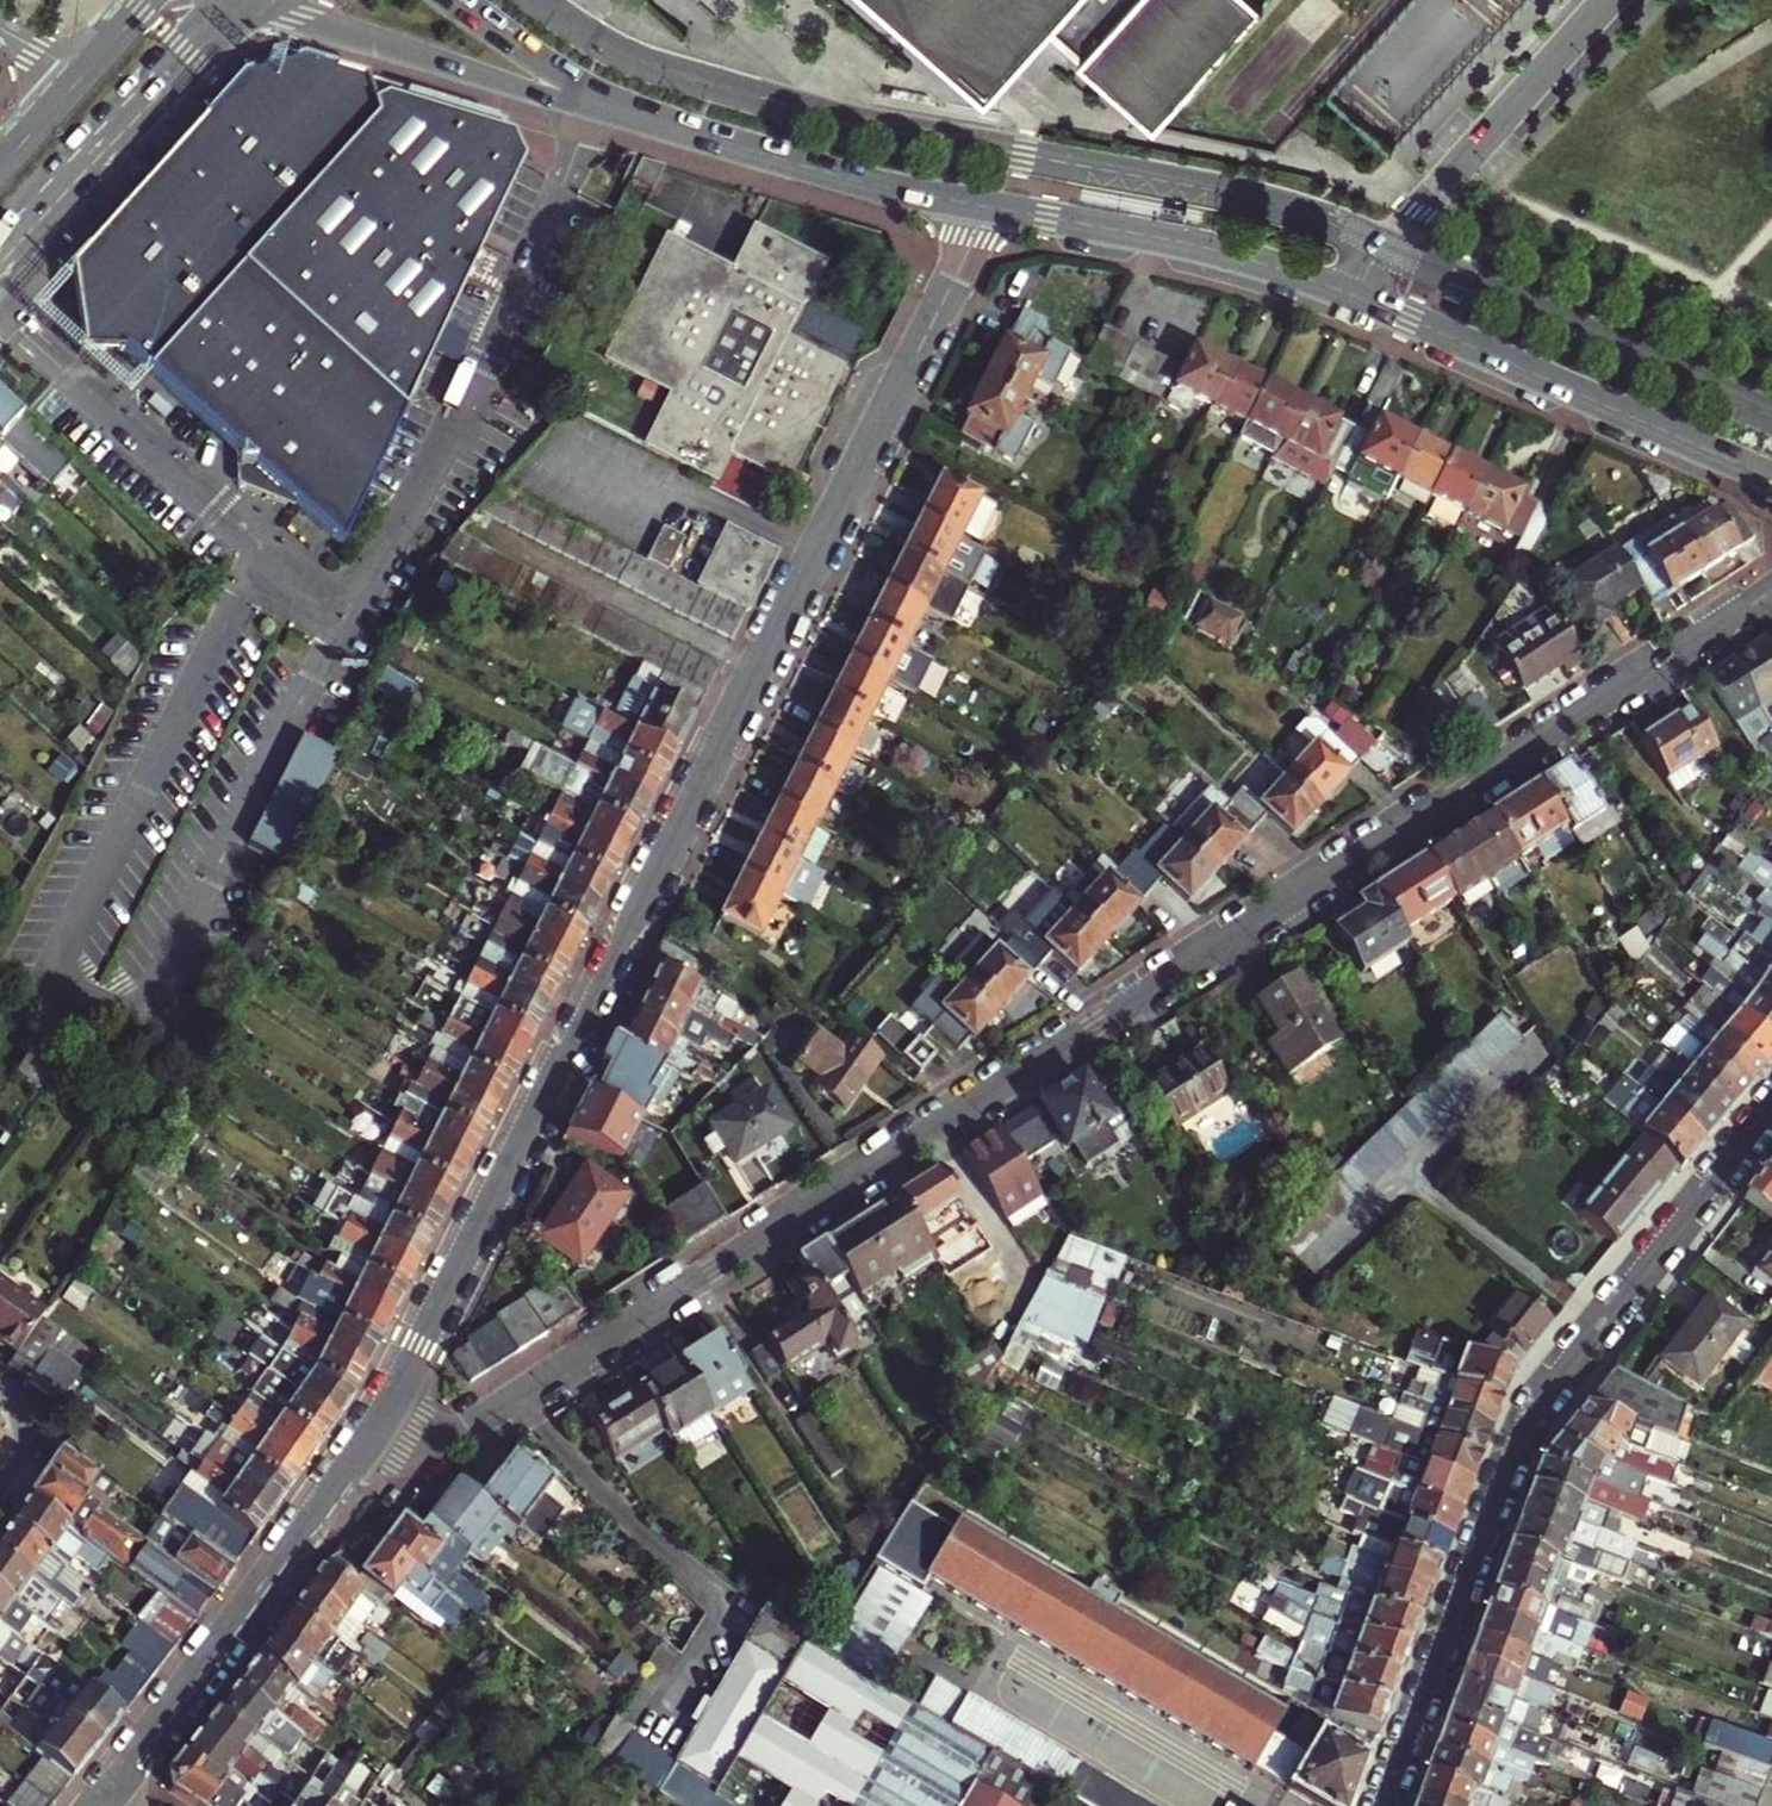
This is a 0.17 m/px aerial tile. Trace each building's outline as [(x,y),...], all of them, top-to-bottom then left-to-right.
[(1047,31),(1157,127),(1270,0),(1074,0),(1047,31)] [(244,466),(254,466),(286,494),(381,390),(318,334),(244,268),(377,118),(372,102),(365,79),(301,60),(243,77),(205,119),(203,120),(71,267),(82,349),(118,345),(151,374),(240,452),(244,456),(244,466)] [(507,121),(456,106),(365,79),(372,102),(386,98),(456,117),(512,133),(507,121)] [(1420,92),(1368,90),(1367,123),(1393,124),(1394,105),(1420,106),(1420,92)] [(454,310),(468,278),(497,215),(519,167),(522,161),(512,133),(456,117),(386,98),(372,102),(377,118),(244,268),(318,334),(381,390),(445,320),(454,310)] [(629,181),(653,192),(665,167),(640,160),(629,181)] [(666,240),(680,247),(690,226),(677,220),(666,240)] [(729,454),(785,482),(858,338),(802,309),(824,267),(754,232),(733,274),(680,247),(666,240),(605,360),(672,393),(646,447),(715,481),(729,454)] [(381,390),(406,412),(449,321),(454,310),(445,320),(381,390)] [(1043,326),(1041,320),(1022,310),(1020,314),(1043,326)] [(1032,380),(1050,390),(1068,354),(1049,343),(1043,326),(1020,314),(1005,342),(1002,341),(983,379),(1023,399),(1032,380)] [(1084,363),(1101,371),(1118,337),(1101,329),(1084,363)] [(1101,371),(1117,379),(1134,345),(1118,337),(1101,371)] [(1117,379),(1133,387),(1150,353),(1134,345),(1117,379)] [(1193,397),(1211,407),(1232,367),(1193,347),(1182,369),(1166,361),(1149,395),(1185,414),(1193,397)] [(1148,395),(1149,395),(1166,361),(1150,353),(1133,387),(1148,395)] [(1211,407),(1246,424),(1266,384),(1232,367),(1211,407)] [(1013,464),(1032,427),(1014,418),(1023,399),(983,379),(963,417),(966,418),(958,434),(1013,464)] [(1276,446),(1279,441),(1299,401),(1266,384),(1246,424),(1241,433),(1237,441),(1270,458),(1276,446)] [(298,504),(343,544),(406,412),(381,390),(286,494),(298,504)] [(59,451),(15,409),(0,395),(0,446),(3,449),(48,489),(70,464),(59,451)] [(1335,465),(1336,463),(1353,429),(1337,421),(1338,420),(1299,401),(1279,441),(1276,446),(1270,458),(1324,486),(1335,465)] [(1358,461),(1395,480),(1415,439),(1377,420),(1369,437),(1353,429),(1336,463),(1352,472),(1358,461)] [(1395,480),(1429,497),(1450,456),(1415,439),(1395,480)] [(280,500),(286,494),(254,466),(244,466),(244,456),(240,452),(242,485),(280,500)] [(1429,497),(1463,514),(1483,473),(1450,456),(1429,497)] [(9,493),(19,502),(25,495),(0,473),(0,485),(9,493)] [(1534,545),(1550,513),(1537,506),(1537,504),(1520,495),(1522,492),(1483,473),(1463,514),(1502,533),(1503,530),(1534,545)] [(919,520),(957,539),(978,498),(939,479),(919,520)] [(9,493),(0,485),(0,498),(3,500),(9,493)] [(497,488),(476,511),(481,513),(501,490),(497,488)] [(694,588),(603,542),(501,490),(481,513),(563,555),(646,597),(729,640),(743,613),(694,588)] [(296,507),(298,504),(286,494),(280,500),(296,507)] [(1702,573),(1752,541),(1729,506),(1726,504),(1678,534),(1702,573)] [(1652,604),(1702,573),(1678,534),(1668,519),(1617,551),(1641,587),(1652,604)] [(901,555),(939,575),(957,539),(919,520),(901,555)] [(774,555),(724,530),(694,588),(743,613),(774,555)] [(646,562),(663,571),(679,540),(661,531),(646,562)] [(457,536),(437,560),(438,561),(460,537),(457,536)] [(660,639),(548,583),(460,537),(438,561),(535,610),(640,663),(702,695),(716,667),(660,639)] [(1606,608),(1641,587),(1617,551),(1617,550),(1563,584),(1590,628),(1610,616),(1606,608)] [(883,590),(922,610),(939,575),(901,555),(883,590)] [(865,626),(903,646),(922,610),(883,590),(865,626)] [(1251,616),(1213,596),(1198,625),(1236,645),(1251,616)] [(1564,674),(1581,663),(1555,621),(1552,623),(1543,610),(1494,641),(1503,654),(1499,657),(1520,691),(1559,666),(1564,674)] [(847,662),(885,682),(903,646),(865,626),(847,662)] [(1761,641),(1771,657),(1771,635),(1761,641)] [(1771,698),(1771,657),(1761,641),(1731,660),(1759,706),(1771,698)] [(113,676),(126,687),(143,655),(130,643),(113,676)] [(916,657),(903,683),(920,691),(933,665),(916,657)] [(830,698),(868,717),(885,682),(847,662),(830,698)] [(633,733),(675,755),(705,696),(704,696),(702,695),(640,663),(632,681),(653,692),(633,733)] [(381,690),(410,702),(418,681),(390,670),(381,690)] [(98,698),(107,705),(123,687),(114,680),(98,698)] [(611,723),(633,733),(653,692),(632,681),(611,723)] [(90,695),(94,691),(86,685),(85,685),(82,683),(80,686),(90,695)] [(1462,746),(1478,736),(1458,706),(1447,689),(1431,700),(1410,725),(1434,736),(1450,726),(1462,746)] [(812,733),(850,753),(868,717),(830,698),(812,733)] [(1478,736),(1491,728),(1472,698),(1458,706),(1478,736)] [(662,781),(675,755),(633,733),(611,723),(572,703),(559,728),(587,742),(662,781)] [(1716,783),(1700,759),(1717,748),(1691,707),(1639,739),(1681,805),(1716,783)] [(22,729),(37,741),(46,732),(31,719),(22,729)] [(1757,741),(1771,763),(1771,762),(1771,732),(1757,741)] [(793,770),(831,790),(850,753),(812,733),(793,770)] [(1285,776),(1317,806),(1358,761),(1332,736),(1319,750),(1314,745),(1285,776)] [(312,803),(323,779),(334,759),(297,740),(243,845),(281,864),(287,852),(299,828),(312,803)] [(649,806),(662,781),(587,742),(574,768),(649,806)] [(595,810),(637,832),(649,806),(574,768),(547,754),(540,767),(535,779),(562,793),(595,810)] [(70,781),(77,784),(86,768),(80,763),(70,781)] [(1571,832),(1601,813),(1569,763),(1539,783),(1567,827),(1571,832)] [(775,806),(814,825),(831,790),(793,770),(775,806)] [(1289,836),(1317,806),(1285,776),(1259,805),(1240,788),(1227,802),(1254,827),(1266,814),(1289,836)] [(1516,859),(1567,827),(1539,783),(1488,816),(1491,819),(1516,859)] [(1167,829),(1214,871),(1254,827),(1227,802),(1207,785),(1167,829)] [(624,858),(637,832),(595,810),(562,793),(549,819),(624,858)] [(757,841),(796,861),(811,831),(814,825),(775,806),(757,841)] [(611,883),(624,858),(549,819),(526,808),(520,820),(541,833),(536,844),(611,883)] [(1518,862),(1516,859),(1491,819),(1488,816),(1475,823),(1455,836),(1495,898),(1512,887),(1502,872),(1518,862)] [(1187,902),(1214,871),(1167,829),(1164,825),(1138,855),(1133,851),(1120,866),(1149,892),(1161,878),(1187,902)] [(1478,908),(1495,898),(1455,836),(1436,849),(1424,857),(1426,861),(1452,900),(1454,903),(1469,894),(1478,908)] [(740,877),(778,897),(796,861),(757,841),(740,877)] [(598,908),(611,883),(536,844),(523,870),(598,908)] [(1771,871),(1743,850),(1729,870),(1755,888),(1771,901),(1771,871)] [(1402,932),(1452,900),(1426,861),(1424,857),(1374,889),(1402,932)] [(585,935),(598,908),(523,870),(502,858),(494,873),(514,888),(510,895),(585,935)] [(1502,872),(1512,887),(1528,877),(1518,862),(1502,872)] [(1137,906),(1137,905),(1149,892),(1120,866),(1108,879),(1092,865),(1060,899),(1073,911),(1106,940),(1137,906)] [(719,919),(758,938),(778,897),(740,877),(719,919)] [(1755,888),(1748,898),(1769,914),(1771,916),(1771,901),(1755,888)] [(1361,972),(1408,942),(1402,932),(1374,889),(1357,900),(1363,910),(1333,929),(1361,972)] [(1464,918),(1478,908),(1469,894),(1454,903),(1464,918)] [(572,960),(585,935),(510,895),(497,921),(572,960)] [(465,936),(559,985),(572,960),(497,921),(478,911),(465,936)] [(1050,952),(1075,973),(1106,940),(1073,911),(1043,943),(1025,928),(1012,942),(1038,966),(1050,952)] [(1771,930),(1762,923),(1748,913),(1741,924),(1771,946),(1771,930)] [(1771,930),(1771,929),(1771,916),(1769,914),(1762,923),(1771,930)] [(1766,955),(1741,937),(1737,943),(1707,920),(1698,932),(1701,935),(1738,962),(1743,966),(1771,988),(1771,959),(1766,955)] [(1638,965),(1646,952),(1633,930),(1617,941),(1636,968),(1638,965)] [(1743,966),(1737,974),(1732,970),(1738,962),(1701,935),(1693,945),(1733,975),(1727,984),(1733,989),(1771,1018),(1771,988),(1743,966)] [(547,1011),(559,985),(465,936),(459,948),(478,960),(472,972),(547,1011)] [(966,980),(999,1009),(1038,966),(1012,942),(1009,939),(997,952),(983,940),(963,962),(964,963),(956,972),(966,980)] [(658,965),(684,979),(692,962),(660,943),(651,961),(658,965)] [(1732,970),(1737,974),(1743,966),(1738,962),(1732,970)] [(724,1025),(735,1005),(699,988),(684,979),(658,965),(647,990),(680,1009),(733,1039),(753,1050),(758,1046),(758,1045),(724,1025)] [(1733,989),(1727,984),(1711,971),(1699,986),(1711,996),(1721,1004),(1771,1047),(1771,1018),(1733,989)] [(533,1037),(547,1011),(472,972),(459,998),(533,1037)] [(1287,1076),(1338,1043),(1293,976),(1254,1001),(1276,1037),(1266,1043),(1287,1076)] [(969,1038),(972,1040),(999,1009),(966,980),(952,996),(937,982),(899,1026),(889,1017),(873,1035),(898,1057),(916,1037),(919,1040),(930,1027),(957,1051),(969,1038)] [(1705,1003),(1711,996),(1699,986),(1693,993),(1705,1003)] [(218,1001),(236,1010),(242,997),(224,988),(218,1001)] [(727,1049),(733,1039),(680,1009),(647,990),(634,1015),(675,1039),(696,1051),(704,1035),(727,1049)] [(1710,1017),(1713,1014),(1721,1004),(1711,996),(1705,1003),(1700,1008),(1710,1017)] [(446,1022),(521,1062),(533,1037),(459,998),(446,1022)] [(1721,1004),(1713,1014),(1728,1027),(1721,1036),(1762,1070),(1771,1059),(1771,1047),(1721,1004)] [(1705,1023),(1710,1017),(1700,1008),(1696,1014),(1705,1023)] [(433,1048),(508,1088),(521,1062),(446,1022),(425,1010),(419,1023),(435,1034),(429,1046),(433,1048)] [(1747,1089),(1762,1070),(1721,1036),(1705,1023),(1696,1014),(1680,1033),(1747,1089)] [(1721,1036),(1728,1027),(1713,1014),(1710,1017),(1705,1023),(1721,1036)] [(714,1078),(669,1051),(675,1039),(634,1015),(622,1041),(679,1075),(689,1081),(693,1075),(710,1084),(714,1078)] [(1500,1061),(1522,1040),(1499,1016),(1478,1037),(1500,1061)] [(797,1059),(802,1063),(821,1037),(821,1038),(826,1030),(821,1026),(797,1059)] [(1176,1111),(1231,1076),(1204,1032),(1148,1068),(1176,1111)] [(1731,1107),(1747,1089),(1680,1033),(1665,1051),(1731,1107)] [(840,1051),(845,1055),(856,1039),(851,1035),(840,1051)] [(672,1086),(679,1075),(622,1041),(613,1036),(602,1060),(610,1065),(594,1097),(640,1122),(652,1099),(645,1096),(655,1077),(672,1086)] [(818,1091),(844,1111),(883,1058),(856,1039),(845,1055),(840,1051),(821,1038),(821,1037),(802,1063),(820,1076),(826,1080),(818,1091)] [(1369,1141),(1391,1166),(1464,1096),(1500,1061),(1478,1037),(1465,1049),(1369,1141)] [(917,1074),(933,1057),(915,1041),(900,1059),(917,1074)] [(459,1095),(495,1114),(508,1088),(433,1048),(421,1074),(459,1095)] [(1716,1126),(1731,1107),(1665,1051),(1659,1058),(1668,1065),(1659,1077),(1716,1126)] [(482,1139),(495,1114),(459,1095),(421,1074),(405,1066),(398,1078),(407,1084),(402,1096),(482,1139)] [(1109,1133),(1131,1119),(1097,1066),(1037,1104),(1065,1149),(1073,1144),(1086,1164),(1116,1144),(1109,1133)] [(1701,1144),(1716,1126),(1659,1077),(1650,1069),(1642,1078),(1650,1085),(1642,1094),(1701,1144)] [(689,1081),(706,1091),(710,1084),(693,1075),(689,1081)] [(812,1087),(818,1091),(826,1080),(820,1076),(812,1087)] [(652,1099),(662,1105),(672,1086),(655,1077),(645,1096),(652,1099)] [(1681,1169),(1701,1144),(1642,1094),(1623,1078),(1602,1103),(1642,1137),(1678,1167),(1681,1169)] [(470,1165),(482,1139),(402,1096),(396,1108),(366,1091),(359,1103),(369,1110),(387,1121),(402,1129),(470,1165)] [(732,1165),(789,1129),(765,1091),(708,1127),(732,1165)] [(457,1191),(470,1165),(402,1129),(387,1121),(369,1110),(362,1121),(388,1138),(381,1152),(415,1169),(457,1191)] [(994,1174),(1016,1161),(997,1131),(976,1144),(994,1174)] [(1659,1190),(1678,1167),(1642,1137),(1623,1159),(1659,1190)] [(1255,1251),(1285,1268),(1391,1166),(1369,1141),(1255,1251)] [(981,1183),(994,1174),(976,1144),(962,1153),(981,1183)] [(409,1181),(415,1169),(381,1152),(376,1163),(409,1181)] [(1577,1215),(1614,1246),(1659,1190),(1623,1159),(1577,1215)] [(1759,1177),(1771,1186),(1771,1159),(1759,1177)] [(1003,1218),(1037,1195),(1016,1161),(994,1174),(981,1183),(1003,1218)] [(444,1217),(457,1191),(415,1169),(409,1181),(376,1163),(369,1178),(427,1208),(444,1217)] [(942,1209),(960,1198),(940,1166),(895,1196),(915,1226),(916,1225),(942,1209)] [(613,1211),(616,1213),(627,1196),(585,1168),(539,1238),(578,1263),(613,1211)] [(431,1242),(444,1217),(427,1208),(369,1178),(355,1169),(342,1194),(356,1203),(389,1221),(431,1242)] [(1759,1177),(1743,1199),(1771,1219),(1771,1186),(1759,1177)] [(709,1229),(724,1220),(703,1187),(689,1196),(709,1229)] [(419,1267),(431,1242),(389,1221),(356,1203),(342,1194),(334,1190),(321,1215),(338,1226),(419,1267)] [(695,1238),(709,1229),(689,1196),(675,1205),(695,1238)] [(863,1309),(937,1260),(915,1226),(895,1196),(876,1208),(862,1217),(821,1244),(853,1294),(860,1305),(863,1309)] [(681,1248),(695,1238),(675,1205),(660,1215),(681,1248)] [(1017,1329),(942,1209),(916,1225),(937,1260),(1001,1358),(1009,1344),(1017,1329)] [(578,1263),(581,1265),(616,1213),(613,1211),(578,1263)] [(405,1293),(419,1267),(338,1226),(331,1240),(369,1260),(364,1272),(405,1293)] [(364,1272),(369,1260),(331,1240),(325,1251),(364,1272)] [(1055,1261),(1086,1273),(1094,1250),(1066,1240),(1055,1261)] [(860,1305),(853,1294),(821,1244),(795,1260),(806,1277),(840,1329),(846,1325),(851,1321),(865,1312),(863,1309),(860,1305)] [(1752,1275),(1771,1289),(1771,1248),(1752,1275)] [(358,1284),(364,1272),(325,1251),(320,1262),(358,1284)] [(317,1279),(393,1318),(405,1293),(364,1272),(358,1284),(320,1262),(319,1264),(302,1256),(297,1266),(311,1276),(317,1279)] [(1101,1305),(1110,1282),(1086,1273),(1055,1261),(1043,1282),(1101,1305)] [(851,1347),(849,1344),(840,1329),(806,1277),(789,1288),(797,1300),(795,1301),(793,1303),(791,1307),(789,1310),(788,1313),(788,1316),(789,1319),(790,1323),(792,1326),(764,1345),(780,1369),(817,1346),(826,1346),(834,1359),(851,1347)] [(338,1322),(380,1343),(393,1318),(317,1279),(310,1293),(344,1311),(338,1322)] [(545,1335),(576,1315),(553,1280),(522,1300),(545,1335)] [(47,1314),(0,1282),(0,1342),(18,1355),(42,1321),(47,1314)] [(1085,1352),(1094,1329),(1101,1305),(1043,1282),(1035,1297),(1064,1310),(1049,1336),(1085,1352)] [(292,1331),(367,1369),(380,1343),(338,1322),(304,1306),(298,1303),(279,1289),(273,1300),(292,1314),(298,1317),(291,1331),(292,1331)] [(1472,1356),(1511,1372),(1551,1323),(1513,1292),(1485,1327),(1492,1332),(1472,1356)] [(1020,1324),(1049,1336),(1064,1310),(1035,1297),(1020,1324)] [(1662,1358),(1697,1384),(1742,1322),(1707,1297),(1662,1358)] [(516,1353),(545,1335),(522,1300),(494,1318),(516,1353)] [(82,1369),(91,1355),(42,1321),(18,1355),(8,1369),(28,1383),(51,1348),(82,1369)] [(487,1373),(515,1354),(495,1323),(466,1341),(487,1373)] [(1009,1344),(1078,1376),(1085,1352),(1049,1336),(1020,1324),(1017,1329),(1009,1344)] [(353,1396),(355,1393),(367,1369),(292,1331),(285,1345),(281,1352),(313,1372),(353,1396)] [(1418,1369),(1499,1399),(1512,1372),(1511,1372),(1472,1356),(1415,1334),(1408,1351),(1414,1354),(1410,1366),(1418,1369)] [(712,1416),(751,1391),(718,1338),(678,1364),(712,1416)] [(767,1382),(781,1373),(763,1345),(749,1354),(767,1382)] [(470,1384),(484,1374),(466,1346),(452,1356),(470,1384)] [(28,1383),(59,1405),(75,1379),(82,1369),(51,1348),(28,1383)] [(1404,1363),(1410,1366),(1414,1354),(1408,1351),(1404,1363)] [(262,1370),(336,1421),(353,1396),(313,1372),(281,1352),(276,1359),(272,1356),(262,1370)] [(319,1444),(336,1421),(262,1370),(248,1360),(240,1372),(258,1386),(251,1396),(319,1444)] [(720,1430),(712,1416),(678,1364),(638,1390),(663,1429),(680,1456),(720,1430)] [(1408,1398),(1489,1428),(1499,1399),(1418,1369),(1413,1383),(1408,1398)] [(1649,1431),(1673,1440),(1685,1406),(1613,1369),(1586,1405),(1570,1426),(1682,1468),(1685,1459),(1669,1453),(1644,1443),(1649,1431)] [(1771,1398),(1771,1385),(1764,1382),(1760,1393),(1771,1398)] [(612,1460),(663,1429),(638,1390),(588,1422),(612,1460)] [(1337,1395),(1327,1421),(1353,1431),(1362,1405),(1337,1395)] [(303,1467),(319,1444),(251,1396),(235,1420),(303,1467)] [(1479,1456),(1489,1428),(1408,1398),(1402,1396),(1391,1423),(1479,1456)] [(287,1491),(303,1467),(235,1420),(234,1421),(212,1407),(205,1417),(226,1432),(218,1443),(287,1491)] [(1468,1484),(1479,1456),(1391,1423),(1362,1411),(1350,1439),(1377,1450),(1468,1484)] [(829,1478),(843,1469),(808,1415),(794,1424),(829,1478)] [(1679,1475),(1682,1468),(1570,1426),(1554,1444),(1618,1468),(1626,1471),(1632,1458),(1651,1465),(1679,1475)] [(1644,1443),(1669,1453),(1673,1440),(1649,1431),(1644,1443)] [(271,1514),(287,1491),(218,1443),(207,1435),(191,1458),(202,1466),(271,1514)] [(1639,1491),(1613,1482),(1618,1468),(1554,1444),(1540,1463),(1620,1493),(1658,1507),(1663,1493),(1641,1485),(1639,1491)] [(512,1525),(538,1545),(571,1499),(551,1484),(557,1476),(527,1448),(519,1459),(514,1455),(479,1500),(498,1514),(512,1525)] [(105,1502),(115,1486),(63,1450),(46,1475),(110,1520),(116,1510),(105,1502)] [(1367,1477),(1458,1512),(1468,1484),(1377,1450),(1367,1477)] [(1626,1471),(1645,1478),(1651,1465),(1632,1458),(1626,1471)] [(1612,1517),(1620,1493),(1540,1463),(1531,1486),(1581,1505),(1605,1514),(1612,1517)] [(253,1538),(271,1514),(202,1466),(194,1478),(189,1475),(180,1488),(253,1538)] [(1348,1502),(1448,1540),(1458,1512),(1367,1477),(1356,1472),(1345,1501),(1348,1502)] [(28,1501),(107,1557),(127,1532),(110,1520),(46,1475),(28,1501)] [(512,1525),(498,1514),(479,1500),(458,1483),(429,1520),(452,1538),(469,1551),(483,1562),(512,1525)] [(1602,1521),(1578,1512),(1581,1505),(1531,1486),(1524,1506),(1622,1542),(1626,1529),(1603,1520),(1602,1521)] [(232,1568),(253,1538),(180,1488),(160,1518),(190,1539),(232,1568)] [(118,1565),(107,1557),(28,1501),(8,1529),(63,1568),(65,1569),(73,1557),(107,1580),(118,1565)] [(1438,1568),(1448,1540),(1348,1502),(1337,1530),(1360,1540),(1438,1568)] [(1603,1520),(1605,1514),(1581,1505),(1578,1512),(1602,1521),(1603,1520)] [(1623,1542),(1622,1542),(1524,1506),(1517,1524),(1616,1562),(1623,1542)] [(1130,1626),(1137,1613),(1074,1576),(1067,1588),(959,1525),(953,1534),(909,1508),(890,1539),(875,1563),(919,1590),(926,1579),(1074,1667),(1250,1770),(1267,1742),(1270,1737),(1282,1716),(1212,1674),(1130,1626)] [(860,1556),(888,1538),(871,1511),(843,1528),(860,1556)] [(215,1593),(232,1568),(190,1539),(160,1518),(142,1542),(215,1593)] [(491,1602),(435,1560),(452,1538),(429,1520),(420,1531),(414,1527),(412,1526),(410,1525),(407,1524),(405,1524),(402,1524),(400,1525),(397,1526),(395,1528),(393,1531),(381,1546),(468,1609),(479,1618),(491,1602)] [(1617,1562),(1616,1562),(1517,1524),(1510,1543),(1592,1574),(1610,1580),(1617,1562)] [(63,1568),(8,1529),(0,1541),(0,1559),(51,1594),(61,1602),(71,1609),(77,1601),(73,1599),(67,1594),(71,1589),(56,1578),(63,1568)] [(195,1621),(215,1593),(142,1542),(127,1532),(107,1557),(118,1565),(158,1594),(195,1621)] [(1427,1596),(1438,1568),(1360,1540),(1355,1552),(1326,1542),(1321,1556),(1324,1558),(1344,1565),(1427,1596)] [(1611,1598),(1587,1589),(1592,1574),(1510,1543),(1501,1567),(1592,1601),(1608,1607),(1611,1598)] [(453,1630),(468,1609),(381,1546),(363,1571),(339,1553),(324,1563),(353,1584),(359,1576),(391,1599),(391,1600),(399,1590),(453,1630)] [(1318,1574),(1338,1581),(1344,1565),(1324,1558),(1318,1574)] [(51,1594),(0,1559),(0,1595),(54,1633),(57,1635),(63,1627),(50,1618),(55,1611),(61,1602),(51,1594)] [(1610,1580),(1621,1584),(1627,1565),(1617,1562),(1610,1580)] [(345,1616),(363,1591),(353,1584),(324,1563),(310,1584),(329,1597),(325,1602),(345,1616)] [(1417,1624),(1427,1596),(1344,1565),(1338,1581),(1333,1594),(1417,1624)] [(1493,1590),(1583,1625),(1592,1601),(1501,1567),(1493,1590)] [(67,1594),(73,1599),(84,1582),(65,1569),(63,1568),(56,1578),(71,1589),(67,1594)] [(827,1653),(880,1684),(926,1606),(874,1575),(827,1653)] [(385,1606),(391,1599),(359,1576),(353,1584),(363,1591),(368,1595),(372,1597),(377,1601),(385,1606)] [(680,1656),(704,1616),(670,1583),(634,1620),(661,1641),(680,1656)] [(348,1650),(363,1629),(345,1616),(325,1602),(329,1597),(310,1584),(292,1609),(340,1644),(348,1650)] [(1295,1608),(1310,1617),(1316,1601),(1288,1589),(1283,1602),(1295,1608)] [(1407,1652),(1417,1624),(1333,1594),(1320,1589),(1316,1601),(1310,1617),(1407,1652)] [(1588,1626),(1583,1625),(1493,1590),(1483,1615),(1564,1645),(1568,1647),(1574,1632),(1584,1636),(1588,1626)] [(173,1649),(195,1621),(158,1594),(135,1620),(147,1629),(173,1649)] [(54,1633),(0,1595),(0,1629),(24,1645),(40,1657),(46,1661),(53,1650),(46,1644),(54,1633)] [(362,1603),(366,1606),(372,1597),(368,1595),(362,1603)] [(366,1606),(371,1609),(377,1601),(372,1597),(366,1606)] [(1397,1680),(1407,1652),(1310,1617),(1295,1608),(1289,1622),(1305,1628),(1299,1645),(1397,1680)] [(323,1668),(340,1644),(292,1609),(274,1634),(293,1648),(296,1644),(315,1658),(313,1660),(323,1668)] [(1037,1783),(949,1732),(912,1709),(819,1655),(763,1612),(745,1643),(721,1685),(670,1772),(646,1758),(634,1780),(656,1794),(677,1805),(960,1805),(970,1789),(1000,1805),(1024,1805),(1037,1783)] [(1475,1637),(1556,1668),(1564,1645),(1483,1615),(1475,1637)] [(24,1645),(0,1629),(0,1662),(8,1667),(24,1645)] [(173,1649),(147,1629),(129,1654),(155,1673),(173,1649)] [(292,1690),(313,1706),(334,1676),(323,1668),(313,1660),(315,1658),(296,1644),(293,1648),(274,1634),(258,1656),(295,1686),(292,1690)] [(1557,1676),(1559,1669),(1556,1668),(1475,1637),(1467,1660),(1551,1691),(1553,1685),(1543,1682),(1547,1673),(1557,1676)] [(1387,1708),(1397,1680),(1299,1645),(1294,1657),(1264,1640),(1255,1653),(1288,1673),(1387,1708)] [(637,1682),(646,1667),(624,1650),(613,1664),(624,1672),(637,1682)] [(111,1677),(136,1697),(155,1673),(129,1654),(111,1677)] [(332,1721),(313,1706),(292,1690),(255,1660),(237,1684),(304,1736),(314,1744),(332,1721)] [(1543,1714),(1551,1691),(1467,1660),(1458,1683),(1524,1707),(1524,1705),(1541,1713),(1543,1714)] [(605,1674),(616,1683),(624,1672),(613,1664),(605,1674)] [(17,1673),(24,1679),(30,1670),(22,1665),(17,1673)] [(1769,1667),(1762,1685),(1771,1689),(1771,1668),(1769,1667)] [(103,1739),(120,1718),(88,1693),(57,1669),(40,1691),(103,1739)] [(120,1718),(136,1697),(111,1677),(104,1672),(88,1693),(120,1718)] [(1350,1738),(1371,1751),(1387,1708),(1288,1673),(1282,1688),(1311,1698),(1305,1712),(1350,1738)] [(912,1709),(949,1732),(968,1700),(969,1698),(931,1676),(912,1709)] [(1524,1705),(1524,1707),(1458,1683),(1450,1706),(1533,1737),(1541,1713),(1524,1705)] [(304,1736),(237,1684),(219,1707),(279,1755),(285,1760),(304,1736)] [(623,1704),(629,1694),(616,1684),(609,1693),(623,1704)] [(1290,1703),(1305,1712),(1311,1698),(1282,1688),(1279,1697),(1290,1703)] [(1,1696),(7,1701),(12,1694),(6,1690),(1,1696)] [(37,1722),(86,1760),(103,1739),(40,1691),(24,1713),(37,1722)] [(432,1715),(446,1725),(463,1700),(450,1691),(432,1715)] [(1060,1797),(1079,1765),(968,1700),(949,1732),(1037,1783),(1060,1797)] [(1548,1754),(1552,1744),(1533,1737),(1450,1706),(1442,1728),(1525,1759),(1529,1747),(1548,1754)] [(269,1770),(279,1755),(219,1707),(200,1731),(272,1788),(280,1778),(269,1770)] [(15,1725),(28,1735),(37,1722),(24,1713),(15,1725)] [(12,1728),(0,1718),(0,1728),(8,1734),(12,1728)] [(593,1752),(613,1765),(634,1733),(614,1719),(603,1737),(600,1742),(593,1752)] [(51,1767),(70,1781),(86,1760),(37,1722),(28,1735),(15,1725),(12,1728),(8,1734),(51,1767)] [(1771,1762),(1771,1748),(1709,1724),(1702,1747),(1722,1755),(1768,1772),(1771,1762)] [(1533,1762),(1525,1759),(1442,1728),(1433,1751),(1499,1775),(1502,1769),(1508,1770),(1505,1777),(1512,1780),(1525,1785),(1533,1762)] [(603,1737),(593,1730),(590,1735),(600,1742),(603,1737)] [(278,1792),(272,1788),(200,1731),(182,1754),(245,1804),(255,1791),(270,1802),(278,1792)] [(600,1742),(590,1735),(584,1745),(593,1752),(600,1742)] [(1295,1759),(1355,1794),(1371,1751),(1350,1738),(1343,1749),(1319,1736),(1306,1758),(1298,1753),(1295,1759)] [(1267,1742),(1274,1747),(1278,1741),(1270,1737),(1267,1742)] [(1355,1794),(1295,1759),(1298,1753),(1278,1741),(1274,1747),(1267,1742),(1250,1770),(1311,1805),(1351,1805),(1355,1794)] [(1533,1762),(1549,1768),(1554,1756),(1548,1754),(1529,1747),(1525,1759),(1533,1762)] [(376,1781),(386,1766),(365,1748),(354,1765),(368,1775),(376,1781)] [(1504,1802),(1512,1780),(1505,1777),(1508,1770),(1502,1769),(1499,1775),(1433,1751),(1425,1773),(1504,1802)] [(245,1804),(182,1754),(167,1774),(170,1792),(191,1805),(248,1805),(245,1804)] [(340,1787),(350,1772),(325,1755),(316,1769),(310,1779),(294,1804),(293,1805),(329,1805),(340,1787)] [(1714,1777),(1760,1794),(1768,1772),(1722,1755),(1714,1777)] [(360,1805),(352,1801),(368,1775),(354,1765),(351,1771),(350,1772),(340,1787),(329,1805),(360,1805)] [(1079,1765),(1060,1797),(1075,1805),(1148,1805),(1079,1765)] [(399,1797),(408,1784),(404,1781),(386,1766),(376,1781),(399,1797)] [(33,1791),(52,1805),(70,1781),(51,1767),(33,1791)] [(1507,1804),(1504,1802),(1425,1773),(1416,1796),(1443,1805),(1487,1805),(1488,1804),(1494,1805),(1506,1805),(1507,1804)] [(1720,1805),(1756,1805),(1760,1794),(1714,1777),(1705,1800),(1720,1805)] [(399,1797),(376,1781),(360,1805),(361,1805),(393,1805),(399,1797)] [(52,1805),(33,1791),(23,1783),(5,1805),(51,1805),(52,1805)] [(970,1789),(960,1805),(1000,1805),(970,1789)] [(1416,1796),(1413,1805),(1443,1805),(1416,1796)]
